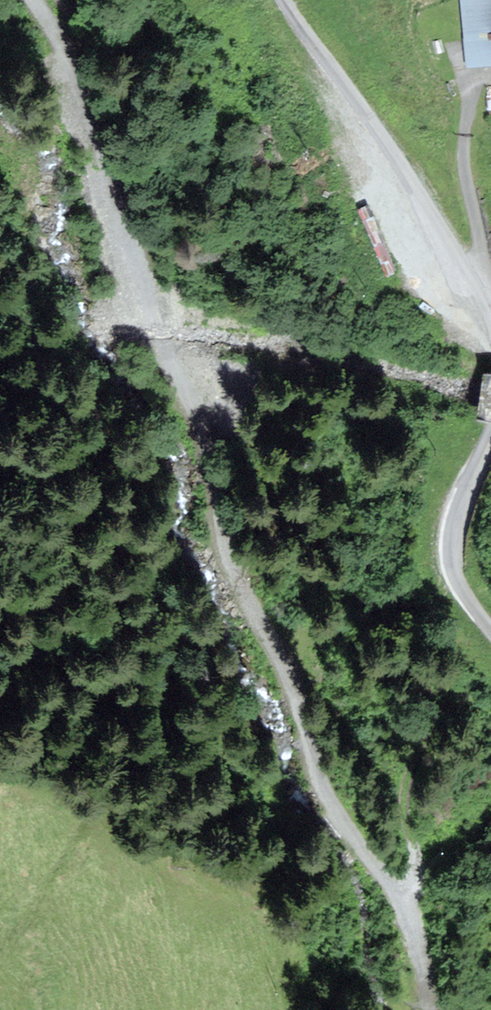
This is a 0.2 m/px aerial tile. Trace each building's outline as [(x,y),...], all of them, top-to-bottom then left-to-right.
[(460,72),(490,70),(490,0),(454,0),(460,72)]
